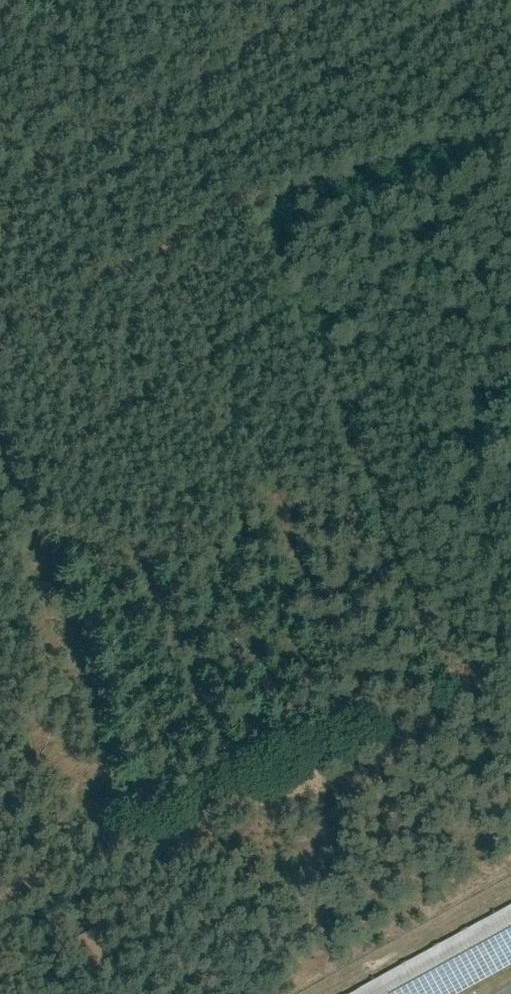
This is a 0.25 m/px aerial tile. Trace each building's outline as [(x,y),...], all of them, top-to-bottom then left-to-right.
[(342,993),(451,993),(510,961),(510,900),(342,993)]
